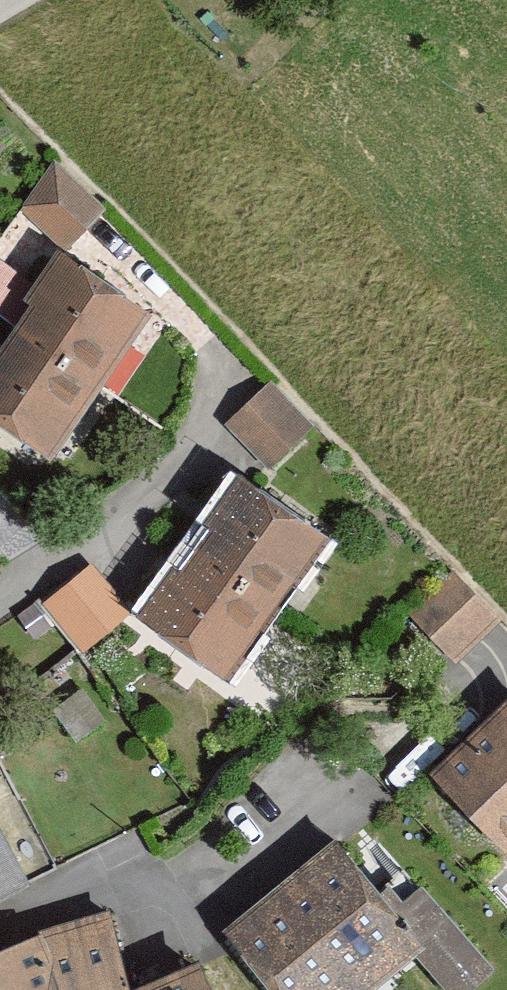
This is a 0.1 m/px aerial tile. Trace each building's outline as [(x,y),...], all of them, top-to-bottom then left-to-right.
[(29,211),(68,244),(106,207),(57,161),(29,211)] [(53,457),(151,310),(63,252),(0,347),(0,421),(53,457)] [(12,318),(38,279),(0,254),(0,310),(12,318)] [(274,382),(230,424),(275,472),(320,428),(274,382)] [(141,613),(234,679),(338,532),(245,467),(141,613)] [(408,605),(459,659),(503,618),(452,564),(408,605)] [(87,655),(132,617),(92,571),(47,609),(87,655)] [(438,767),(506,841),(506,703),(438,767)] [(55,866),(0,762),(0,899),(55,866)] [(459,989),(466,989),(495,964),(424,884),(410,896),(346,825),(222,934),(272,989),(373,989),(421,947),(459,989)] [(203,957),(135,986),(108,913),(8,944),(0,931),(0,989),(220,989),(203,957)]
